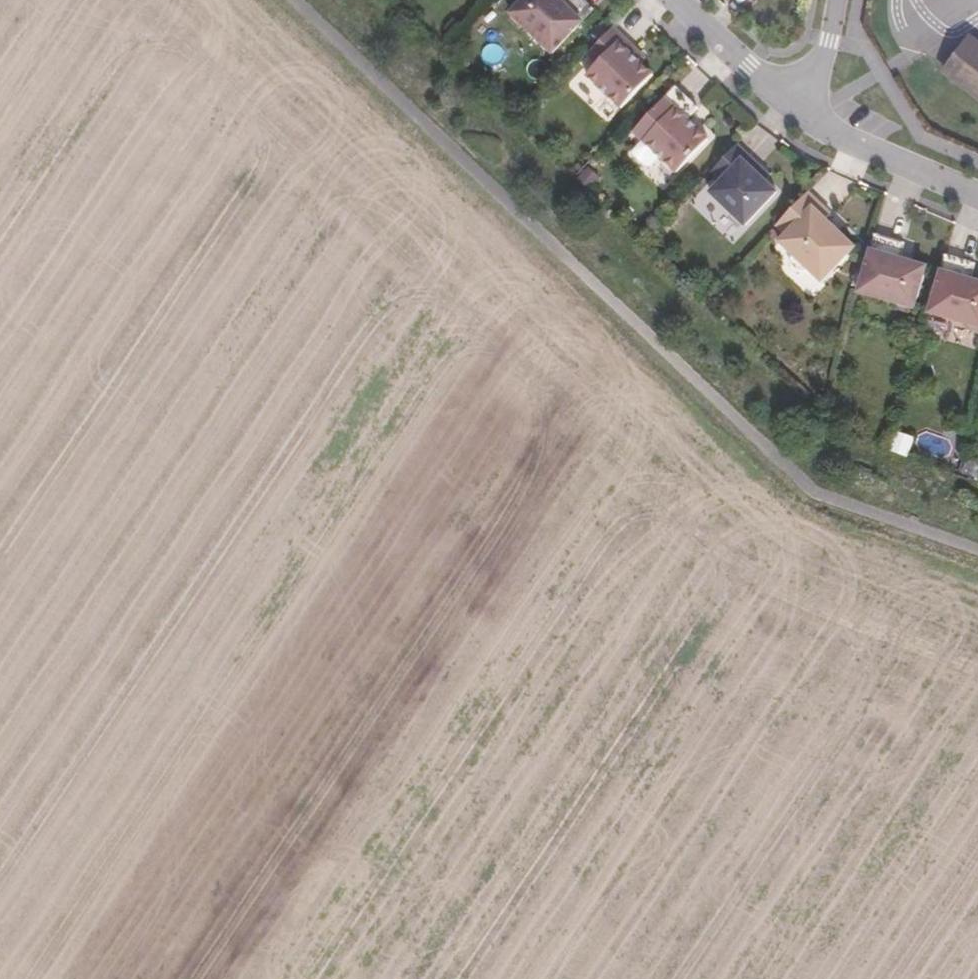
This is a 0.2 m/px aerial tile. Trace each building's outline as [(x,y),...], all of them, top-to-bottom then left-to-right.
[(510,14),(552,55),(593,11),(582,0),(562,0),(560,2),(558,0),(523,0),(510,14)] [(634,50),(612,29),(592,50),(587,55),(597,64),(585,77),(620,110),(652,76),(639,64),(629,54),(634,50)] [(634,50),(629,54),(639,64),(643,59),(634,50)] [(959,83),(977,98),(977,58),(959,83)] [(697,107),(676,86),(633,131),(676,172),(708,138),(686,118),(697,107)] [(761,163),(739,143),(720,164),(714,169),(724,179),(713,191),(748,224),(779,190),(766,178),(757,168),(761,163)] [(761,163),(757,168),(766,178),(771,173),(761,163)] [(831,213),(809,192),(777,225),(787,234),(780,241),(795,255),(792,258),(792,264),(799,271),(806,271),(808,268),(823,282),(856,247),(826,219),(831,213)] [(900,259),(905,244),(876,235),(859,293),(915,309),(927,267),(900,259)] [(977,261),(947,252),(930,310),(977,324),(977,278),(972,276),(977,261)] [(912,439),(896,434),(891,450),(908,454),(912,439)] [(966,458),(961,475),(977,480),(977,461),(966,458)]
